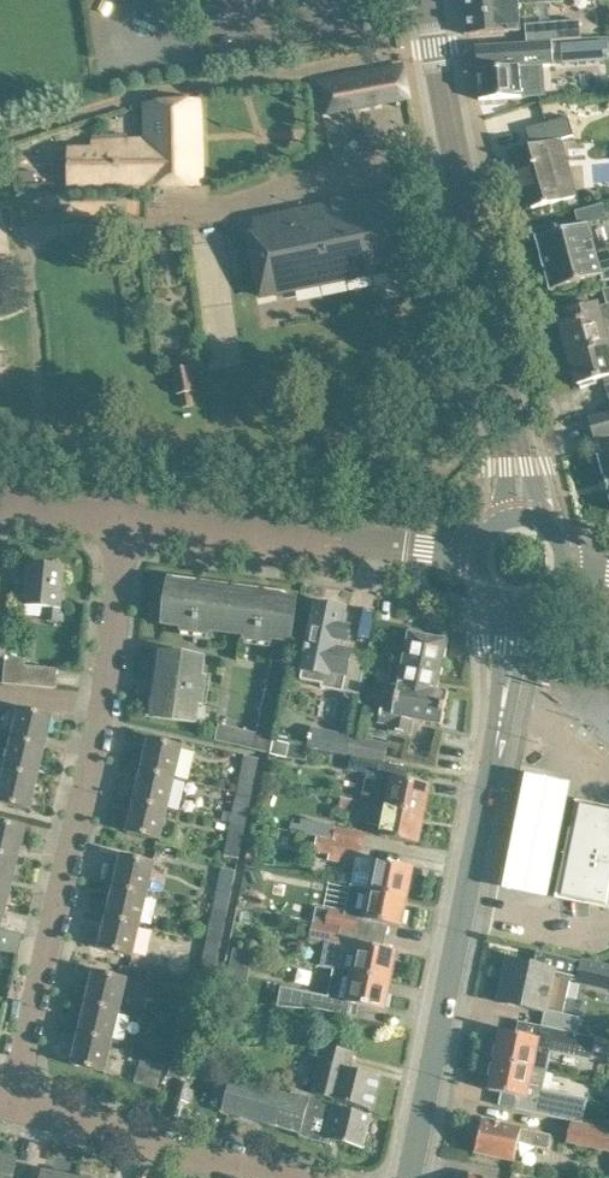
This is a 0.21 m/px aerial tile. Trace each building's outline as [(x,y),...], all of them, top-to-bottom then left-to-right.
[(569,0),(571,0),(465,0),(467,35),(520,32),(517,4),(569,0)] [(525,24),(525,42),(551,41),(581,39),(580,21),(525,24)] [(503,45),(476,47),(480,100),(521,98),(545,96),(543,66),(554,65),(551,41),(525,42),(503,45)] [(608,41),(585,43),(586,63),(608,61),(608,41)] [(348,76),(317,82),(323,114),(354,108),(353,105),(377,101),(377,104),(409,98),(403,66),(371,71),(348,76)] [(201,187),(199,101),(145,105),(146,142),(93,143),(93,150),(62,151),(62,162),(69,162),(69,185),(147,185),(147,187),(201,187)] [(532,147),(513,152),(529,210),(562,201),(576,197),(569,172),(560,140),(574,136),(569,118),(527,129),(532,147)] [(37,174),(20,174),(20,185),(37,185),(37,174)] [(256,233),(249,235),(249,236),(262,297),(277,293),(284,292),(310,287),(320,285),(370,274),(380,272),(390,270),(391,276),(391,278),(424,271),(413,216),(412,210),(408,189),(350,201),(330,205),(299,211),(293,212),(280,215),(274,216),(254,220),(254,221),(256,233)] [(603,204),(575,212),(579,227),(607,219),(603,204)] [(537,239),(551,291),(601,277),(603,282),(608,280),(608,262),(599,265),(588,225),(537,239)] [(602,320),(598,307),(584,311),(584,309),(566,313),(568,323),(561,325),(569,355),(608,344),(608,318),(602,320)] [(569,355),(578,385),(604,378),(608,396),(608,344),(569,355)] [(191,367),(184,368),(178,369),(173,370),(177,395),(181,394),(183,407),(194,406),(192,392),(195,392),(191,367)] [(588,418),(595,441),(608,437),(608,412),(588,418)] [(599,457),(607,485),(608,484),(608,454),(599,457)] [(65,568),(29,565),(25,606),(44,608),(43,620),(63,621),(65,603),(62,603),(65,568)] [(169,582),(163,625),(182,627),(181,632),(195,634),(201,586),(169,582)] [(201,586),(195,634),(208,636),(209,630),(227,632),(232,591),(201,586)] [(232,591),(227,632),(245,635),(244,640),(257,642),(264,595),(232,591)] [(264,595),(257,642),(271,643),(271,638),(291,640),(296,599),(264,595)] [(316,605),(301,680),(322,684),(321,688),(360,696),(368,654),(349,650),(349,652),(344,651),(346,642),(347,642),(350,629),(340,627),(343,610),(316,605)] [(5,657),(8,623),(0,622),(0,656),(5,657)] [(448,641),(409,633),(404,659),(392,656),(387,681),(438,691),(448,641)] [(567,643),(559,647),(565,658),(573,654),(567,643)] [(162,653),(157,685),(204,691),(206,678),(201,677),(203,659),(162,653)] [(56,689),(58,669),(25,666),(25,658),(6,656),(4,683),(23,685),(23,686),(56,689)] [(219,725),(215,740),(268,752),(271,738),(278,703),(286,663),(271,660),(271,663),(257,732),(219,723),(219,725)] [(438,691),(387,681),(378,723),(390,725),(389,732),(410,736),(413,721),(442,726),(449,694),(438,691)] [(157,685),(153,717),(195,723),(198,704),(203,705),(204,691),(157,685)] [(45,748),(53,717),(18,709),(11,740),(45,748)] [(347,757),(351,737),(324,731),(320,750),(347,757)] [(389,745),(351,737),(347,757),(352,758),(384,765),(384,764),(389,745)] [(182,747),(149,739),(142,770),(175,778),(182,747)] [(38,779),(45,748),(11,740),(4,771),(38,779)] [(273,741),(270,756),(287,759),(290,745),(273,741)] [(252,791),(259,758),(245,755),(238,789),(252,791)] [(430,785),(404,780),(407,768),(384,764),(384,765),(352,758),(350,772),(368,775),(362,801),(386,806),(386,807),(424,815),(430,785)] [(168,809),(175,778),(142,770),(135,801),(168,809)] [(38,779),(4,771),(0,787),(0,803),(30,810),(38,779)] [(569,796),(525,788),(504,900),(548,909),(569,796)] [(245,825),(252,791),(238,789),(231,822),(245,825)] [(386,806),(362,801),(341,797),(338,809),(357,812),(356,821),(382,826),(380,837),(418,844),(424,815),(386,807),(386,806)] [(562,871),(563,897),(589,895),(589,905),(608,909),(608,806),(577,800),(571,828),(576,831),(567,871),(562,871)] [(160,840),(168,809),(135,801),(127,832),(160,840)] [(366,832),(335,826),(302,819),(300,833),(318,836),(333,839),(363,845),(366,832)] [(238,859),(245,825),(231,822),(224,856),(238,859)] [(26,829),(0,823),(0,855),(19,860),(26,829)] [(318,836),(314,851),(330,854),(329,860),(355,866),(351,885),(370,889),(369,890),(407,898),(413,868),(370,859),(361,858),(361,857),(363,845),(333,839),(318,836)] [(19,860),(0,855),(0,888),(11,891),(19,860)] [(154,863),(122,856),(114,887),(147,894),(154,863)] [(326,878),(346,886),(351,874),(331,866),(326,878)] [(234,883),(236,871),(222,868),(213,913),(227,915),(234,883)] [(328,909),(325,924),(361,931),(364,920),(388,925),(401,928),(407,898),(369,890),(370,889),(351,885),(344,913),(328,909)] [(140,925),(147,894),(114,887),(107,918),(140,925)] [(11,891),(0,888),(0,921),(4,922),(11,891)] [(218,960),(227,915),(213,913),(204,957),(218,960)] [(132,956),(140,925),(107,918),(100,949),(132,956)] [(312,922),(309,939),(326,943),(321,967),(333,969),(347,971),(347,972),(390,981),(396,951),(359,944),(361,931),(325,924),(325,925),(312,922)] [(570,978),(608,988),(608,967),(537,951),(534,966),(509,960),(500,1002),(544,1012),(541,1025),(552,1028),(573,1032),(576,1016),(562,1013),(570,978)] [(209,1004),(218,960),(204,957),(195,1001),(209,1004)] [(390,981),(347,972),(347,971),(333,969),(328,997),(317,994),(317,995),(282,988),(279,1003),(278,1003),(277,1008),(310,1010),(311,1008),(344,1015),(346,1008),(345,1008),(346,1003),(384,1010),(390,981)] [(127,980),(94,972),(87,1003),(120,1011),(127,980)] [(112,1042),(120,1011),(87,1003),(79,1034),(112,1042)] [(495,1061),(547,1071),(551,1053),(591,1061),(593,1053),(608,1057),(608,1041),(573,1032),(552,1028),(536,1025),(534,1038),(501,1031),(495,1061)] [(105,1073),(112,1042),(79,1034),(72,1065),(105,1073)] [(323,1045),(319,1061),(310,1095),(372,1111),(381,1078),(350,1069),(354,1053),(323,1045)] [(141,1060),(135,1083),(157,1089),(163,1066),(141,1060)] [(495,1061),(489,1091),(514,1096),(512,1108),(571,1121),(582,1123),(585,1109),(558,1103),(560,1093),(543,1089),(547,1071),(495,1061)] [(172,1063),(168,1077),(182,1080),(185,1067),(172,1063)] [(231,1078),(222,1113),(300,1135),(300,1136),(329,1144),(330,1140),(363,1149),(371,1116),(231,1078)] [(551,1135),(535,1132),(483,1120),(476,1153),(514,1162),(519,1142),(532,1145),(532,1146),(548,1150),(551,1135)] [(596,1126),(583,1123),(582,1123),(571,1121),(566,1143),(608,1152),(608,1129),(596,1126)] [(17,1161),(0,1157),(0,1177),(13,1177),(17,1161)]
